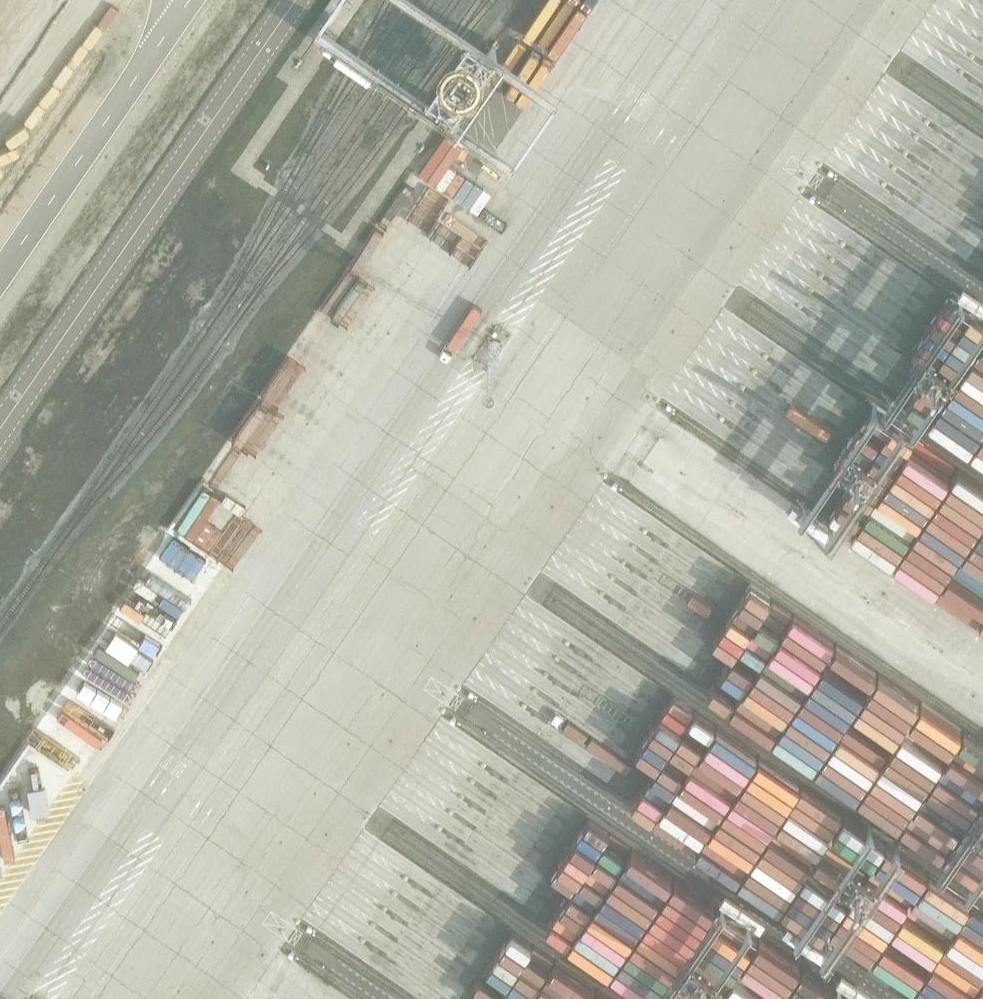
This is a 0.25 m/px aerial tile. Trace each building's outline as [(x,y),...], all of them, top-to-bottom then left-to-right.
[(804,692),(776,732),(812,758),(841,716),(822,703),(821,704),(804,692)]
